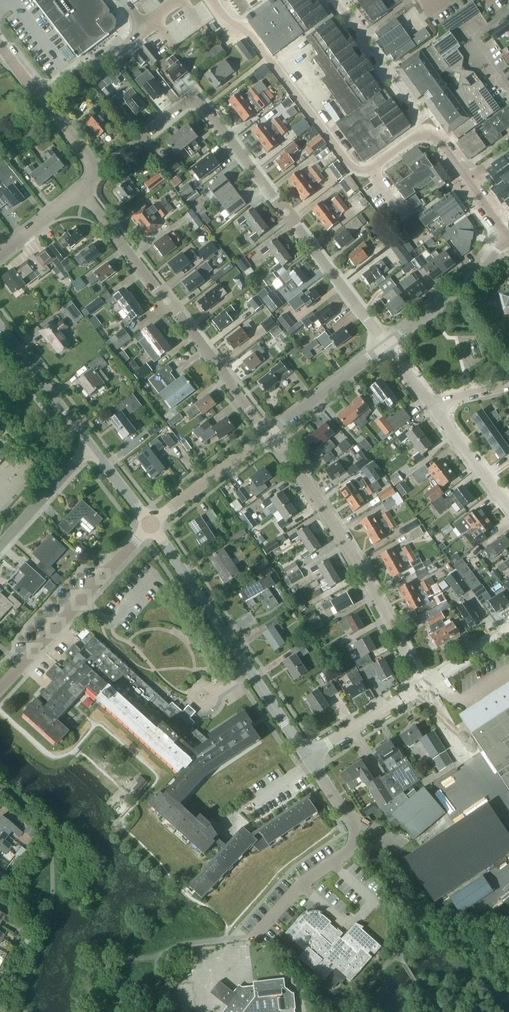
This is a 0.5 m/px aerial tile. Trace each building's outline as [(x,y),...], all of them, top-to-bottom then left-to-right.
[(79,58),(90,50),(90,49),(98,43),(110,34),(116,29),(117,21),(110,12),(110,10),(102,0),(34,0),(79,58)] [(249,22),(273,56),(314,26),(328,15),(317,0),(312,0),(311,0),(279,0),(249,22)] [(372,22),(403,0),(356,0),(372,22)] [(418,100),(426,94),(428,96),(431,100),(426,103),(448,134),(452,131),(458,139),(500,109),(474,72),(462,70),(464,58),(458,49),(461,47),(450,32),(480,12),(474,1),(466,6),(467,7),(462,10),(462,9),(452,16),(452,17),(448,19),(440,24),(447,33),(432,44),(433,45),(421,53),(421,52),(404,64),(396,70),(418,100)] [(334,14),(332,13),(328,15),(314,26),(315,28),(317,30),(335,16),(334,14)] [(406,43),(401,36),(406,32),(396,18),(379,30),(375,33),(396,62),(400,59),(416,47),(411,39),(406,43)] [(317,30),(306,37),(319,55),(314,59),(326,76),(322,80),(347,115),(336,124),(364,162),(388,144),(386,142),(407,127),(408,121),(394,102),(395,102),(392,98),(389,101),(384,95),(384,94),(383,95),(380,92),(382,90),(377,83),(378,82),(371,72),(375,70),(349,34),(345,37),(337,26),(336,27),(331,19),(317,30)] [(508,20),(490,32),(494,38),(508,28),(508,22),(508,20)] [(243,39),(236,44),(249,61),(257,56),(243,39)] [(148,43),(141,48),(154,64),(160,59),(148,43)] [(141,49),(133,55),(142,66),(149,60),(141,49)] [(187,72),(179,61),(178,61),(173,56),(167,60),(172,66),(165,72),(175,83),(179,79),(180,78),(187,72)] [(226,81),(225,79),(234,72),(225,60),(216,68),(216,67),(205,76),(216,89),(226,81)] [(254,74),(259,80),(260,80),(270,72),(265,65),(254,74)] [(117,78),(122,74),(117,69),(113,73),(117,78)] [(154,100),(163,93),(158,86),(154,80),(155,79),(148,70),(143,74),(140,71),(137,70),(135,72),(135,75),(138,79),(136,80),(147,94),(149,93),(154,100)] [(108,77),(104,81),(108,86),(113,82),(108,77)] [(260,80),(259,80),(253,85),(253,86),(248,90),(242,95),(240,92),(229,101),(237,112),(260,94),(259,92),(265,87),(260,80)] [(108,86),(103,91),(110,100),(116,95),(108,86)] [(84,95),(90,102),(100,94),(94,87),(84,95)] [(132,88),(122,96),(127,102),(128,104),(128,105),(130,107),(131,108),(136,114),(146,106),(141,100),(137,94),(132,88)] [(260,104),(265,100),(260,94),(237,112),(245,122),(263,108),(260,104)] [(289,98),(281,104),(285,109),(293,102),(289,98)] [(293,116),(299,111),(295,105),(288,110),(293,116)] [(503,136),(500,133),(508,127),(508,106),(504,109),(458,142),(471,159),(503,136)] [(269,119),(277,113),(274,109),(266,114),(269,119)] [(110,128),(99,114),(87,123),(98,137),(100,136),(102,139),(107,135),(105,132),(110,128)] [(252,132),(260,142),(283,124),(278,118),(272,122),(274,124),(268,129),(263,123),(252,132)] [(298,136),(310,127),(304,119),(292,128),(298,136)] [(288,131),(283,124),(260,142),(268,153),(279,144),(274,137),(280,132),(282,135),(288,131)] [(185,148),(188,153),(191,156),(201,148),(195,140),(198,137),(188,125),(166,142),(176,155),(185,148)] [(39,134),(33,127),(24,134),(29,142),(39,134)] [(320,135),(308,145),(308,146),(309,147),(313,152),(326,143),(320,135)] [(294,162),(291,158),(301,151),(295,143),(285,150),(286,152),(280,156),(281,157),(275,161),(283,171),(294,162)] [(319,160),(331,152),(326,145),(314,153),(319,160)] [(15,156),(8,146),(1,152),(9,161),(15,156)] [(424,155),(419,148),(385,172),(391,181),(393,183),(395,186),(405,201),(428,185),(445,172),(439,163),(435,166),(426,154),(424,155)] [(50,160),(43,165),(52,176),(64,166),(63,165),(64,164),(61,160),(60,161),(56,155),(56,156),(51,150),(46,154),(50,160)] [(220,165),(211,154),(192,169),(201,180),(220,165)] [(17,204),(24,198),(17,189),(18,188),(12,181),(17,177),(12,170),(0,155),(0,181),(17,204)] [(170,176),(181,167),(171,155),(160,164),(170,176)] [(504,159),(503,157),(492,165),(494,167),(488,171),(498,185),(492,189),(502,203),(505,201),(508,207),(508,156),(504,159)] [(329,167),(338,179),(346,173),(337,161),(329,167)] [(52,176),(43,165),(36,171),(32,165),(26,170),(31,175),(31,176),(35,181),(34,182),(37,186),(38,185),(39,186),(52,176)] [(289,179),(297,190),(320,172),(315,165),(309,170),(311,173),(305,177),(300,170),(289,179)] [(305,200),(316,192),(311,185),(317,180),(319,183),(325,179),(320,172),(297,190),(305,200)] [(451,181),(445,172),(428,185),(430,188),(436,184),(440,189),(451,181)] [(159,173),(148,181),(150,183),(154,188),(165,180),(159,173)] [(179,174),(172,180),(176,185),(184,180),(179,174)] [(212,192),(216,196),(231,185),(224,175),(203,191),(206,195),(210,192),(212,192)] [(349,196),(359,188),(350,175),(339,182),(349,196)] [(125,204),(140,192),(128,177),(124,180),(126,183),(115,191),(125,204)] [(7,202),(11,206),(13,205),(14,206),(17,204),(0,181),(0,208),(7,202)] [(194,190),(188,183),(180,189),(181,190),(184,195),(186,197),(194,190)] [(213,204),(218,201),(220,201),(223,206),(238,194),(231,185),(216,196),(211,200),(213,204)] [(185,199),(189,204),(200,195),(196,190),(185,199)] [(246,204),(238,194),(223,206),(218,210),(221,213),(225,210),(227,211),(231,215),(246,204)] [(464,213),(450,194),(419,217),(424,225),(432,236),(439,231),(464,213)] [(415,195),(406,201),(413,211),(422,204),(415,195)] [(312,210),(320,220),(343,203),(338,196),(332,200),(335,203),(328,208),(323,201),(312,210)] [(363,198),(360,201),(364,206),(369,202),(365,197),(363,198)] [(137,222),(138,222),(141,225),(164,208),(164,207),(159,201),(149,210),(146,205),(139,211),(139,212),(134,216),(134,217),(133,218),(137,222)] [(334,215),(340,211),(342,214),(348,209),(343,203),(320,220),(328,231),(339,222),(334,215)] [(163,218),(168,213),(164,208),(141,225),(144,229),(143,230),(146,234),(147,234),(148,235),(153,230),(154,231),(161,225),(156,219),(161,215),(163,218)] [(204,225),(192,209),(184,215),(195,231),(204,225)] [(247,220),(252,226),(261,219),(253,209),(238,221),(241,224),(247,220)] [(368,222),(362,214),(357,218),(363,225),(368,222)] [(394,230),(402,242),(423,227),(414,215),(408,220),(403,223),(394,230)] [(341,234),(334,239),(342,248),(354,239),(351,235),(363,225),(357,218),(357,217),(338,231),(341,234)] [(473,233),(474,227),(466,217),(450,229),(448,226),(440,232),(447,242),(451,239),(463,256),(470,252),(472,239),(473,236),(473,233)] [(269,229),(261,219),(252,226),(257,232),(251,237),(254,241),(269,229)] [(72,230),(65,236),(56,242),(51,247),(61,260),(66,255),(62,249),(69,244),(71,247),(83,237),(76,229),(73,231),(72,230)] [(164,257),(177,247),(175,245),(183,239),(176,231),(169,236),(167,234),(154,244),(164,257)] [(385,248),(396,240),(392,235),(382,242),(385,248)] [(270,250),(275,256),(284,249),(276,239),(261,251),(264,255),(270,250)] [(204,260),(218,249),(211,240),(206,244),(209,247),(200,254),(204,260)] [(408,253),(399,240),(390,247),(394,253),(397,251),(402,258),(408,253)] [(368,247),(365,242),(355,250),(356,250),(348,257),(355,266),(368,257),(364,251),(368,247)] [(431,242),(427,246),(433,254),(437,250),(431,242)] [(88,263),(101,254),(94,244),(92,246),(91,245),(81,253),(81,254),(75,258),(81,265),(86,260),(88,263)] [(28,260),(15,270),(14,270),(3,278),(7,284),(6,285),(13,294),(25,285),(26,286),(37,277),(39,279),(51,270),(47,265),(56,258),(48,247),(46,248),(46,249),(30,261),(29,259),(28,260)] [(280,263),(274,268),(277,271),(292,260),(284,249),(275,256),(280,263)] [(177,274),(191,263),(190,262),(197,257),(192,250),(185,256),(183,253),(169,264),(177,274)] [(436,251),(431,255),(444,273),(455,265),(445,252),(440,256),(436,251)] [(430,263),(424,268),(434,281),(434,280),(435,281),(437,282),(440,280),(440,278),(439,277),(444,273),(431,255),(426,259),(430,263)] [(252,266),(245,256),(236,263),(244,273),(252,266)] [(418,271),(425,266),(418,256),(412,261),(418,271)] [(378,269),(384,265),(380,260),(370,268),(370,269),(362,275),(370,285),(375,281),(378,285),(386,280),(378,269)] [(401,269),(405,274),(415,266),(411,261),(401,269)] [(115,273),(108,263),(94,273),(87,279),(92,285),(99,279),(102,283),(115,273)] [(197,272),(197,271),(183,282),(191,292),(205,281),(202,278),(213,270),(208,264),(197,272)] [(58,275),(61,280),(69,274),(62,265),(58,267),(61,272),(58,275)] [(289,270),(272,283),(277,290),(293,278),(299,286),(307,280),(310,278),(305,271),(302,273),(299,268),(292,273),(289,270)] [(226,274),(222,269),(211,278),(214,282),(226,274)] [(413,301),(427,290),(419,280),(413,273),(409,276),(415,283),(405,290),(413,301)] [(265,287),(277,278),(273,274),(261,283),(265,287)] [(77,290),(85,284),(80,278),(72,284),(77,290)] [(389,291),(394,299),(385,306),(393,316),(407,305),(399,296),(402,294),(396,286),(390,278),(379,286),(385,294),(389,291)] [(243,289),(249,285),(245,279),(239,283),(243,289)] [(206,312),(219,302),(217,300),(227,293),(220,284),(205,295),(206,296),(198,302),(201,306),(201,307),(203,311),(205,310),(206,312)] [(314,301),(320,296),(314,288),(304,295),(302,291),(288,302),(295,312),(305,304),(309,308),(315,303),(314,301)] [(117,301),(123,309),(135,300),(130,294),(129,294),(125,289),(120,292),(119,290),(112,295),(113,296),(107,301),(111,306),(117,301)] [(262,300),(273,313),(284,304),(274,291),(262,300)] [(85,308),(91,315),(106,304),(100,296),(85,308)] [(249,302),(255,311),(264,305),(257,296),(249,302)] [(501,299),(505,315),(508,314),(508,297),(501,299)] [(135,300),(123,309),(129,317),(123,321),(127,326),(133,322),(132,320),(143,312),(139,307),(140,306),(135,300)] [(72,302),(64,308),(68,313),(76,307),(72,302)] [(221,315),(213,321),(220,331),(233,321),(229,315),(235,311),(231,306),(220,314),(221,315)] [(307,328),(318,320),(322,325),(335,316),(327,306),(319,312),(319,311),(314,315),(312,312),(301,320),(307,328)] [(286,330),(295,324),(286,313),(278,319),(286,330)] [(102,325),(95,316),(89,321),(95,330),(102,325)] [(268,333),(278,325),(272,318),(262,325),(268,333)] [(60,332),(68,327),(63,321),(56,326),(52,322),(40,331),(45,337),(46,337),(59,353),(70,345),(60,332)] [(252,328),(249,323),(242,328),(227,339),(228,341),(227,341),(230,345),(231,344),(234,349),(249,338),(245,333),(252,328)] [(141,332),(135,337),(139,342),(145,350),(151,345),(162,336),(158,330),(157,330),(153,325),(142,333),(141,332)] [(284,332),(279,326),(270,333),(275,339),(284,332)] [(290,335),(297,330),(294,326),(287,331),(290,335)] [(332,336),(328,330),(317,338),(325,349),(333,343),(337,348),(351,337),(344,327),(332,336)] [(128,334),(124,328),(115,335),(119,340),(128,334)] [(128,334),(119,340),(109,348),(113,353),(132,339),(128,334)] [(151,345),(145,350),(151,357),(155,362),(161,358),(161,357),(160,356),(171,348),(167,343),(167,342),(162,336),(151,345)] [(316,339),(307,346),(311,352),(320,345),(316,339)] [(259,344),(251,350),(254,354),(244,362),(251,371),(265,359),(262,355),(265,352),(259,344)] [(93,370),(79,381),(90,395),(104,384),(96,374),(108,365),(100,355),(88,364),(93,370)] [(274,385),(288,375),(286,373),(292,369),(284,359),(278,364),(280,366),(272,372),(272,371),(259,381),(266,391),(267,391),(268,392),(271,392),(275,389),(275,387),(274,385)] [(140,368),(134,374),(140,381),(153,371),(147,363),(141,368),(140,368)] [(171,409),(194,390),(183,376),(175,382),(169,374),(173,371),(168,364),(154,375),(159,381),(155,383),(162,392),(159,394),(171,409)] [(393,395),(381,380),(371,388),(375,393),(369,397),(376,406),(382,402),(383,403),(387,399),(391,405),(397,401),(393,395)] [(124,439),(136,430),(136,429),(135,430),(126,417),(133,411),(134,413),(143,406),(132,392),(113,407),(114,407),(115,406),(120,413),(110,421),(124,439)] [(195,405),(196,405),(186,412),(191,418),(200,411),(203,415),(216,404),(209,394),(195,405)] [(354,403),(349,407),(358,417),(360,419),(365,425),(368,422),(366,419),(367,418),(366,416),(372,411),(360,398),(358,397),(353,402),(354,403)] [(361,428),(365,425),(360,419),(358,417),(349,407),(345,411),(344,410),(338,415),(339,416),(338,417),(347,427),(354,421),(356,423),(357,422),(361,428)] [(411,418),(404,409),(388,421),(395,430),(411,418)] [(498,415),(495,411),(487,417),(482,410),(472,418),(479,428),(498,415)] [(171,427),(183,418),(179,413),(168,422),(171,427)] [(479,428),(486,438),(497,431),(493,425),(501,419),(498,415),(479,428)] [(205,442),(216,434),(220,439),(222,438),(223,439),(228,436),(227,434),(235,428),(227,418),(213,429),(211,427),(213,426),(209,420),(200,427),(200,426),(194,431),(199,437),(200,436),(205,442)] [(380,426),(387,435),(392,430),(385,422),(380,426)] [(329,439),(334,434),(326,424),(325,424),(324,423),(318,428),(319,429),(315,433),(330,451),(335,446),(329,439)] [(151,436),(160,429),(156,424),(147,431),(151,436)] [(409,437),(414,445),(425,437),(417,426),(407,434),(405,431),(398,437),(402,442),(409,437)] [(497,431),(486,438),(493,448),(508,438),(508,431),(501,437),(497,431)] [(322,458),(326,463),(334,456),(330,451),(315,433),(311,437),(309,436),(304,441),(305,442),(304,443),(313,452),(320,446),(322,449),(322,448),(327,454),(322,458)] [(176,444),(169,434),(163,439),(170,449),(176,444)] [(427,438),(426,438),(425,437),(414,445),(420,452),(414,457),(418,463),(425,457),(423,455),(433,447),(430,443),(430,442),(427,438)] [(493,448),(501,459),(508,453),(508,448),(507,445),(508,444),(508,438),(493,448)] [(344,445),(340,449),(344,453),(352,446),(346,439),(342,443),(344,445)] [(372,447),(365,439),(360,443),(367,451),(372,447)] [(164,447),(160,442),(153,447),(157,452),(164,447)] [(165,469),(150,449),(138,458),(153,477),(165,469)] [(358,452),(363,459),(356,464),(360,469),(372,460),(364,449),(358,452)] [(308,455),(303,458),(308,464),(312,461),(308,455)] [(339,461),(338,461),(331,466),(331,467),(326,470),(329,475),(329,476),(331,480),(332,479),(333,481),(346,472),(342,467),(350,462),(346,456),(339,461)] [(431,474),(435,479),(449,468),(442,459),(428,469),(425,465),(412,474),(419,484),(427,478),(427,477),(431,474)] [(366,467),(375,482),(383,477),(373,462),(366,467)] [(254,483),(249,487),(255,495),(256,497),(268,488),(264,483),(272,477),(270,476),(271,475),(269,472),(268,472),(264,468),(250,478),(254,483)] [(439,498),(441,496),(444,494),(437,485),(439,484),(442,487),(456,477),(449,468),(435,479),(430,482),(434,487),(426,493),(433,502),(439,498)] [(397,472),(389,478),(391,481),(399,475),(397,472)] [(391,481),(395,486),(403,480),(399,475),(391,481)] [(352,482),(340,489),(347,501),(372,484),(367,477),(359,483),(357,480),(352,483),(352,482)] [(377,481),(372,484),(347,501),(355,512),(366,504),(366,503),(369,502),(365,496),(369,494),(370,496),(382,488),(377,481)] [(404,481),(396,487),(403,496),(411,490),(404,481)] [(224,488),(227,494),(236,490),(233,484),(224,488)] [(248,485),(236,493),(243,503),(255,495),(249,487),(248,485)] [(378,494),(382,501),(395,492),(391,485),(378,494)] [(441,496),(439,498),(433,502),(431,503),(440,514),(452,505),(451,504),(454,501),(460,509),(464,507),(473,500),(463,486),(453,493),(454,494),(447,499),(445,501),(441,496)] [(272,499),(270,497),(263,502),(267,507),(268,507),(273,515),(279,511),(290,503),(282,492),(272,499)] [(218,493),(212,498),(214,501),(221,496),(218,493)] [(394,496),(399,503),(403,501),(398,494),(394,496)] [(397,505),(393,498),(383,504),(387,510),(397,505)] [(103,519),(82,500),(74,509),(75,510),(66,520),(65,519),(58,526),(68,535),(84,518),(95,528),(103,519)] [(291,504),(290,503),(279,511),(284,518),(278,523),(282,528),(289,523),(287,521),(297,514),(294,509),(295,509),(291,504)] [(464,534),(473,528),(486,517),(479,508),(471,515),(469,512),(453,524),(462,535),(464,534)] [(190,524),(199,537),(197,538),(202,547),(215,538),(211,533),(223,525),(212,510),(206,514),(212,524),(207,527),(201,517),(190,524)] [(249,530),(258,524),(249,511),(240,517),(249,530)] [(389,511),(382,515),(384,518),(378,522),(377,521),(378,520),(375,516),(374,516),(373,514),(361,522),(368,533),(393,518),(389,511)] [(493,526),(486,517),(473,528),(464,534),(474,547),(487,538),(483,533),(493,526)] [(397,525),(393,518),(368,533),(375,544),(387,537),(383,530),(389,527),(391,529),(397,525)] [(419,524),(416,519),(403,526),(407,532),(419,524)] [(447,534),(454,529),(450,524),(442,530),(446,535),(447,534)] [(300,536),(304,543),(314,537),(307,526),(297,532),(290,536),(293,540),(300,536)] [(424,533),(420,526),(405,535),(409,542),(424,533)] [(432,536),(437,533),(434,527),(429,531),(432,536)] [(243,528),(234,534),(229,537),(233,543),(247,533),(243,528)] [(50,577),(56,570),(51,566),(66,549),(55,539),(55,538),(54,539),(50,535),(33,554),(42,561),(38,566),(50,577)] [(497,540),(491,545),(484,550),(476,555),(480,560),(488,555),(495,550),(498,554),(508,546),(508,542),(504,536),(498,541),(497,540)] [(314,537),(304,543),(309,550),(302,555),(305,559),(312,554),(321,548),(314,537)] [(275,539),(263,547),(267,554),(276,549),(280,546),(275,539)] [(74,550),(82,557),(87,550),(80,544),(74,550)] [(387,566),(413,552),(408,544),(402,548),(404,551),(397,555),(393,548),(381,555),(387,566)] [(234,554),(232,555),(231,554),(228,556),(223,549),(210,558),(218,570),(232,562),(237,558),(234,554)] [(241,549),(234,554),(237,558),(243,554),(241,549)] [(417,559),(413,552),(387,566),(393,578),(406,571),(402,564),(409,560),(410,563),(417,559)] [(453,564),(461,558),(456,553),(448,559),(453,564)] [(243,554),(237,558),(239,562),(246,557),(243,554)] [(237,558),(232,562),(218,570),(222,576),(220,577),(225,584),(226,582),(226,583),(240,574),(234,566),(239,562),(237,558)] [(504,562),(498,567),(501,572),(508,567),(508,568),(508,558),(504,562)] [(268,565),(264,559),(255,565),(250,568),(254,574),(259,571),(268,565)] [(320,569),(325,577),(334,571),(328,559),(318,565),(311,569),(313,573),(320,569)] [(426,567),(432,564),(430,559),(423,562),(426,567)] [(465,563),(462,559),(453,565),(457,569),(465,563)] [(25,575),(13,589),(24,599),(30,593),(33,595),(46,581),(26,562),(19,569),(25,575)] [(284,569),(288,575),(300,569),(296,562),(284,569)] [(469,567),(465,563),(457,569),(460,574),(469,567)] [(429,575),(429,574),(438,570),(435,564),(416,573),(419,580),(429,575)] [(460,574),(463,578),(472,572),(469,567),(460,574)] [(491,573),(493,577),(497,581),(502,577),(496,569),(491,573)] [(292,584),(305,577),(300,570),(288,577),(292,584)] [(329,584),(322,588),(324,592),(331,588),(341,582),(334,571),(325,577),(329,584)] [(457,571),(446,579),(459,597),(470,588),(457,571)] [(475,576),(472,572),(463,578),(466,583),(475,576)] [(268,589),(275,585),(270,575),(240,592),(245,602),(261,593),(266,597),(261,603),(268,612),(279,604),(268,589)] [(478,581),(475,576),(466,583),(470,587),(478,581)] [(434,584),(431,577),(427,579),(421,583),(422,586),(416,589),(412,582),(399,588),(405,600),(431,586),(437,584),(436,583),(434,584)] [(50,580),(45,586),(50,591),(56,586),(50,580)] [(444,580),(438,584),(443,590),(449,586),(444,580)] [(470,587),(473,591),(482,585),(478,581),(470,587)] [(437,584),(431,586),(405,600),(411,612),(424,605),(420,598),(427,594),(428,597),(435,594),(440,591),(437,584)] [(473,591),(483,605),(486,603),(487,604),(490,602),(496,612),(508,604),(508,602),(503,592),(492,599),(488,593),(483,597),(477,589),(473,591)] [(444,591),(435,596),(438,604),(448,599),(444,591)] [(1,592),(0,593),(0,618),(1,619),(12,606),(17,610),(22,604),(11,594),(7,599),(1,592)] [(334,600),(333,598),(322,605),(325,611),(334,606),(338,613),(354,605),(347,593),(334,600)] [(307,607),(302,600),(297,604),(301,611),(307,607)] [(469,601),(458,608),(470,627),(481,620),(477,614),(478,614),(473,607),(469,601)] [(296,609),(291,612),(294,618),(299,615),(296,609)] [(449,640),(434,616),(431,610),(424,615),(427,620),(432,628),(431,628),(434,633),(430,635),(438,647),(449,640)] [(441,611),(434,616),(449,640),(460,634),(453,622),(446,626),(442,620),(445,618),(441,611)] [(349,616),(339,622),(344,631),(349,628),(348,627),(351,626),(355,633),(364,627),(357,614),(350,618),(349,616)] [(308,622),(314,632),(325,626),(319,616),(308,622)] [(275,651),(285,644),(278,633),(284,629),(276,618),(266,625),(270,630),(264,634),(275,651)] [(41,695),(23,713),(58,744),(70,731),(58,720),(76,700),(87,688),(98,698),(97,699),(179,773),(181,772),(183,774),(167,792),(164,795),(160,791),(149,804),(204,854),(215,842),(223,848),(189,885),(191,887),(203,898),(254,846),(261,852),(267,848),(270,846),(270,845),(318,812),(309,799),(254,836),(243,826),(239,831),(227,844),(220,838),(217,836),(219,834),(211,824),(201,814),(197,819),(181,804),(186,798),(205,776),(253,743),(253,744),(261,739),(252,725),(251,724),(253,722),(245,710),(208,735),(211,739),(209,741),(192,725),(190,727),(185,722),(188,719),(185,716),(183,714),(180,717),(175,712),(176,710),(170,705),(138,675),(94,636),(84,647),(93,654),(88,660),(80,653),(82,650),(75,644),(66,654),(72,660),(63,670),(60,668),(61,667),(59,665),(57,663),(48,672),(47,673),(47,674),(47,675),(47,676),(48,676),(53,681),(41,695)] [(369,637),(369,636),(358,642),(357,640),(347,646),(350,652),(358,647),(363,657),(356,661),(359,667),(372,660),(371,660),(368,654),(376,649),(369,637)] [(341,646),(337,640),(322,648),(326,655),(341,646)] [(308,671),(300,659),(309,652),(302,641),(290,649),(294,656),(283,663),(284,664),(284,663),(291,673),(291,672),(296,679),(294,680),(295,680),(308,671)] [(375,664),(373,662),(361,668),(367,679),(378,673),(382,681),(393,675),(384,659),(375,664)] [(362,683),(364,682),(358,672),(359,672),(356,666),(345,673),(353,685),(347,689),(353,698),(367,690),(362,683)] [(307,698),(313,707),(310,709),(315,715),(318,714),(330,706),(325,700),(338,692),(331,682),(319,691),(318,690),(307,698)] [(460,716),(483,750),(508,789),(508,684),(460,716)] [(190,727),(192,725),(194,722),(190,718),(196,712),(189,705),(183,712),(172,702),(170,705),(176,710),(175,712),(180,717),(183,714),(185,716),(188,719),(185,722),(190,727)] [(409,745),(410,747),(416,743),(415,741),(419,738),(432,758),(445,749),(434,731),(427,735),(425,732),(421,734),(416,726),(401,736),(407,746),(409,745)] [(396,750),(390,741),(376,750),(384,761),(394,755),(398,762),(406,757),(400,747),(396,750)] [(435,758),(442,770),(452,763),(445,752),(443,753),(435,758)] [(380,807),(393,799),(381,778),(380,776),(374,779),(369,771),(368,771),(361,760),(341,773),(351,789),(355,787),(357,786),(357,784),(357,782),(356,780),(361,777),(363,780),(380,807)] [(421,780),(409,761),(381,778),(393,799),(403,792),(421,780)] [(143,778),(133,788),(136,790),(138,792),(147,782),(143,778)] [(406,795),(403,792),(393,799),(380,807),(390,819),(389,820),(396,828),(401,823),(414,839),(445,813),(423,787),(417,792),(414,789),(406,795)] [(405,858),(435,902),(508,853),(508,834),(488,802),(405,858)] [(374,804),(364,810),(368,816),(369,815),(378,809),(374,804)] [(7,835),(11,831),(19,837),(22,833),(1,816),(0,817),(0,830),(7,835)] [(29,825),(23,832),(31,837),(35,832),(36,831),(29,825)] [(7,835),(0,830),(0,844),(8,850),(12,846),(4,840),(7,835)] [(5,854),(8,850),(0,844),(0,850),(5,854)] [(21,847),(17,852),(22,856),(27,851),(26,850),(21,847)] [(356,922),(356,923),(346,934),(342,939),(335,934),(338,930),(330,923),(332,922),(325,916),(323,915),(320,913),(321,911),(317,911),(313,911),(308,912),(307,910),(304,912),(301,915),(285,933),(305,951),(299,957),(325,981),(326,980),(334,988),(339,982),(341,984),(347,978),(350,981),(371,959),(372,957),(368,953),(371,951),(375,954),(376,952),(382,946),(362,929),(364,926),(363,926),(360,924),(356,922)] [(2,919),(10,924),(13,919),(0,912),(0,922),(2,919)] [(15,944),(15,945),(20,947),(23,942),(24,939),(23,939),(19,937),(15,944)] [(293,993),(286,987),(285,987),(284,979),(269,981),(269,980),(269,981),(253,983),(254,985),(247,986),(240,996),(221,981),(211,993),(230,1008),(227,1011),(295,1011),(293,993),(294,993),(293,993)]
